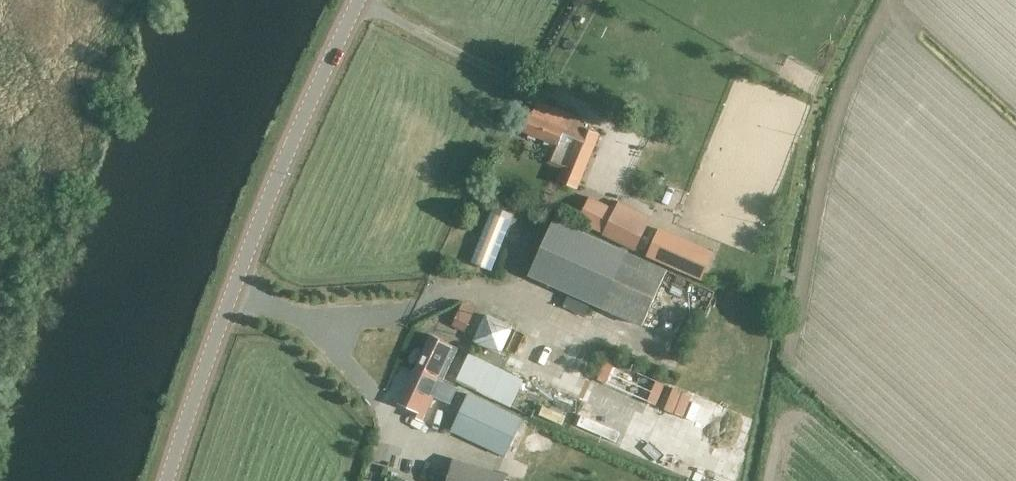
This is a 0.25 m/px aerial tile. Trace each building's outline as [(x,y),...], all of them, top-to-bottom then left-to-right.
[(577,189),(599,134),(566,121),(569,114),(538,102),(532,116),(529,115),(522,132),(554,145),(547,162),(562,168),(557,181),(577,189)] [(589,198),(578,222),(602,234),(602,235),(638,252),(648,229),(653,217),(618,201),(614,210),(589,198)] [(492,271),(515,214),(493,206),(471,263),(492,271)] [(528,275),(643,326),(669,269),(555,218),(528,275)] [(702,279),(706,270),(690,264),(697,248),(659,232),(649,255),(702,279)] [(464,332),(475,310),(462,304),(451,325),(464,332)] [(501,354),(514,326),(486,313),(473,341),(501,354)] [(430,335),(414,369),(441,382),(457,348),(430,335)] [(469,353),(456,381),(511,407),(524,380),(469,353)] [(441,382),(414,369),(398,402),(414,410),(412,414),(423,419),(441,382)] [(451,430),(506,455),(522,419),(468,394),(451,430)] [(504,474),(452,460),(446,480),(503,480),(504,474)]
